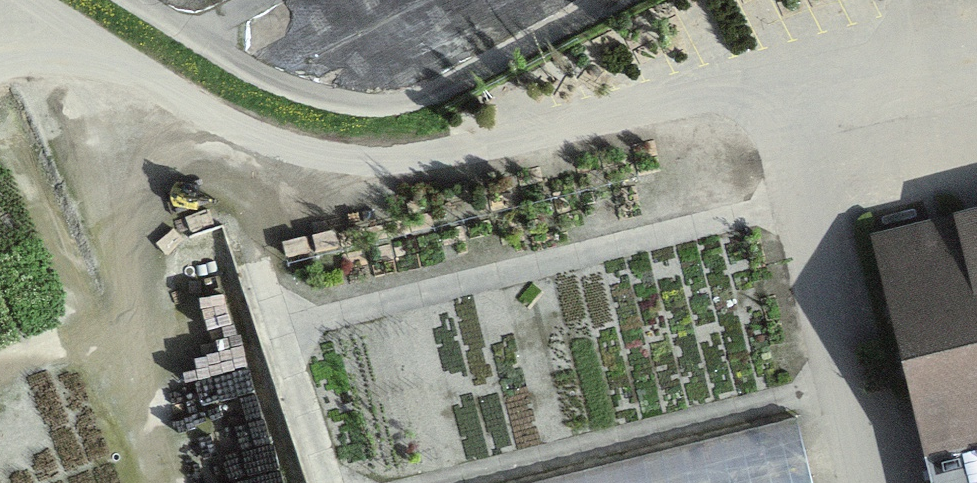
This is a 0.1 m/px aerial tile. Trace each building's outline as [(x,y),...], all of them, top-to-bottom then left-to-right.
[(885,259),(940,482),(976,482),(976,236),(885,259)] [(796,418),(530,482),(813,482),(796,418)]
